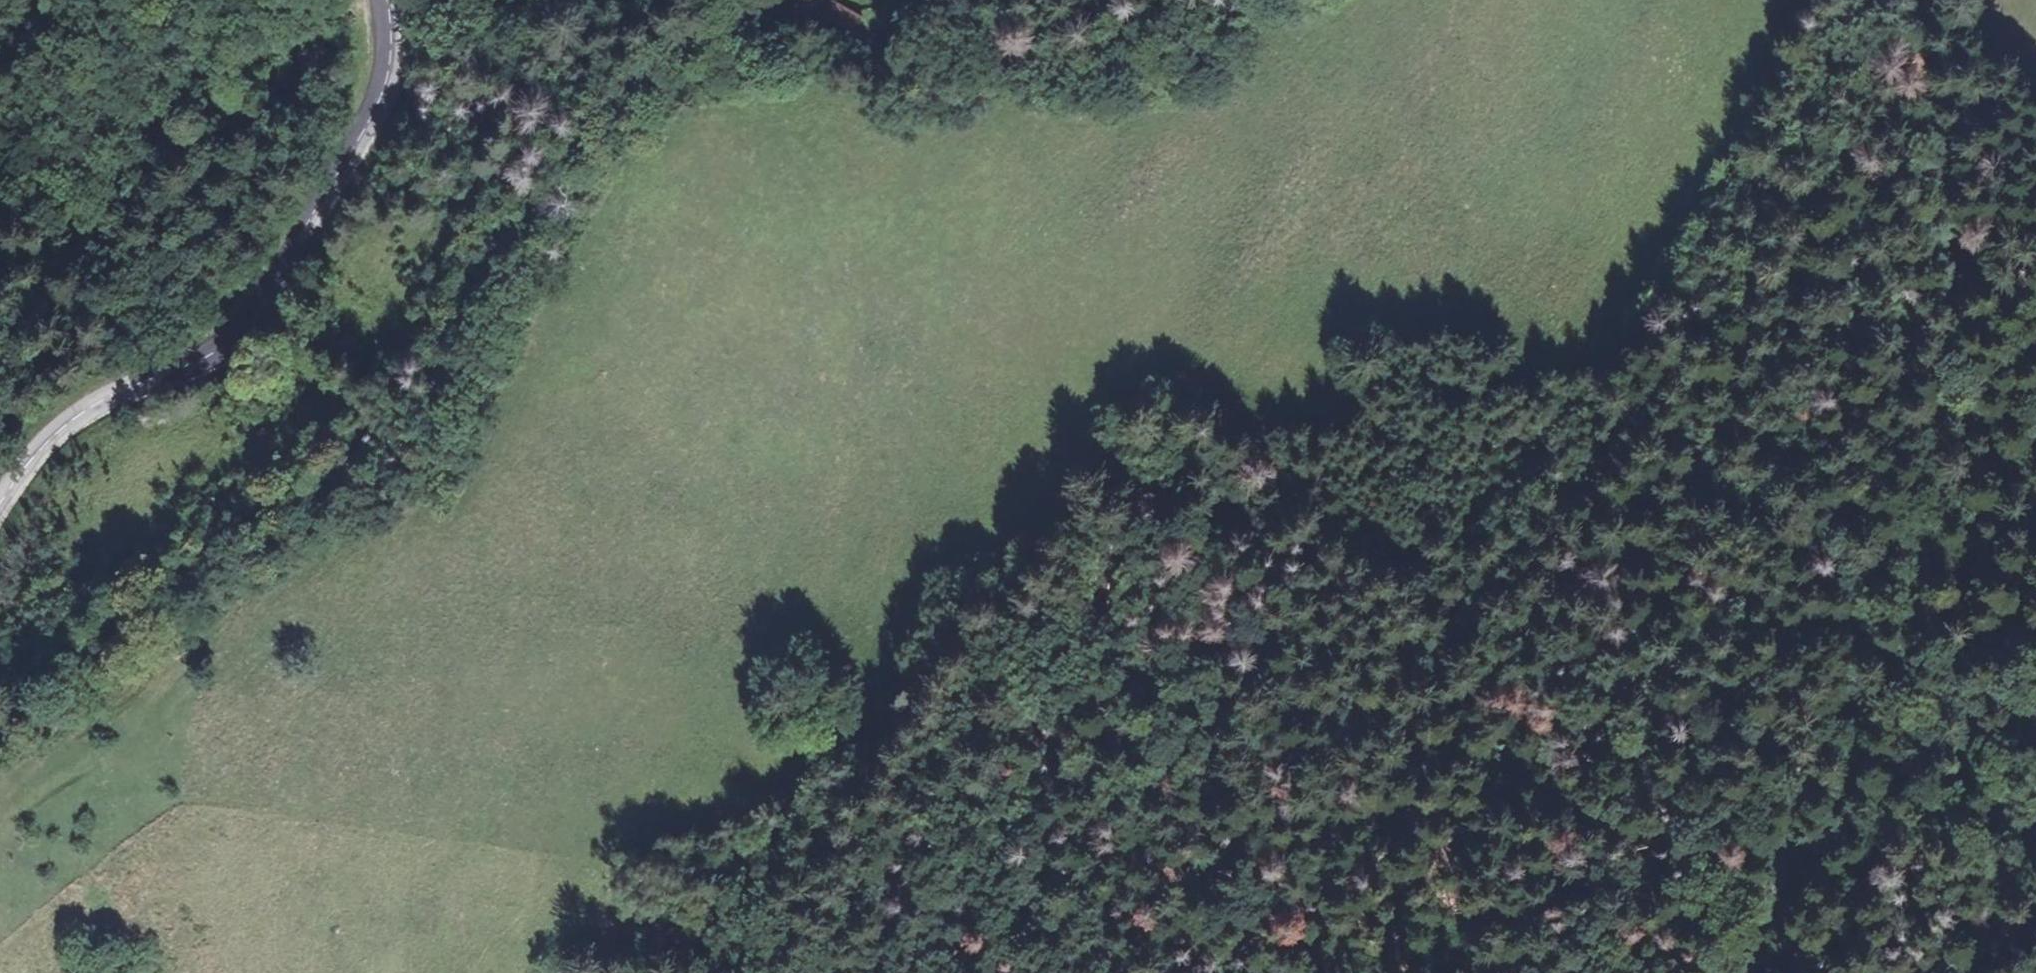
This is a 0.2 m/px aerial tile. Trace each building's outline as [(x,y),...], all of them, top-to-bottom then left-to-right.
[(856,15),(828,1),(820,17),(847,31),(847,34),(849,43),(854,49),(861,54),(870,55),(878,53),(885,48),(889,40),(890,32),(888,24),(883,17),(876,13),(867,11),(859,14),(856,15)]
